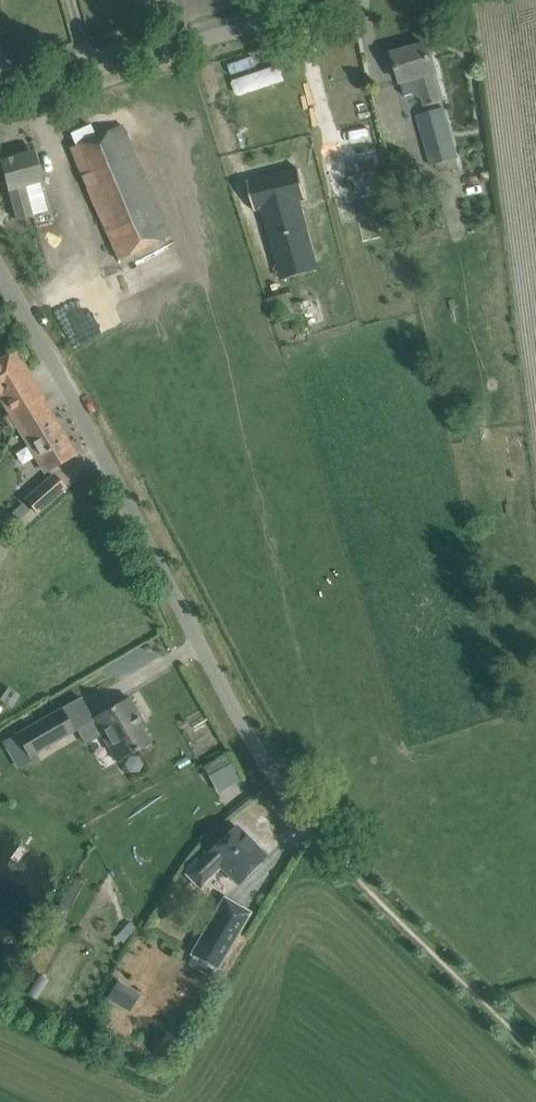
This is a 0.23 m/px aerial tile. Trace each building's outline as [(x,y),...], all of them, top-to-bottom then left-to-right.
[(393,53),(396,64),(405,94),(421,89),(425,106),(441,102),(432,72),(434,72),(426,44),(393,53)] [(240,94),(285,79),(280,64),(235,78),(240,94)] [(453,159),(458,158),(444,107),(416,115),(430,166),(435,164),(441,184),(454,180),(451,171),(456,170),(453,159)] [(171,236),(123,125),(70,147),(118,258),(171,236)] [(33,152),(1,161),(4,171),(17,219),(33,215),(49,211),(41,181),(39,173),(33,152)] [(280,261),(285,279),(313,271),(308,253),(313,252),(300,199),(305,198),(302,182),(299,169),(249,182),(252,195),(256,210),(263,208),(271,238),(273,238),(280,261)] [(325,323),(317,297),(292,304),(288,292),(268,298),(276,324),(294,318),(300,340),(321,333),(319,324),(325,323)] [(0,361),(0,395),(12,415),(35,453),(46,472),(74,454),(41,399),(43,397),(16,351),(0,361)] [(24,500),(35,513),(64,488),(53,475),(24,500)] [(130,697),(116,704),(93,718),(118,761),(151,742),(135,715),(139,712),(130,697)] [(60,711),(16,736),(25,751),(28,758),(72,732),(60,711)] [(127,763),(124,765),(128,772),(131,771),(139,771),(144,763),(140,756),(131,756),(127,763)] [(213,874),(220,866),(238,885),(268,856),(235,823),(206,852),(207,853),(199,861),(198,860),(185,874),(199,888),(213,875),(213,874)] [(219,968),(253,911),(225,894),(191,952),(219,968)] [(130,1009),(139,994),(121,984),(112,999),(130,1009)]
